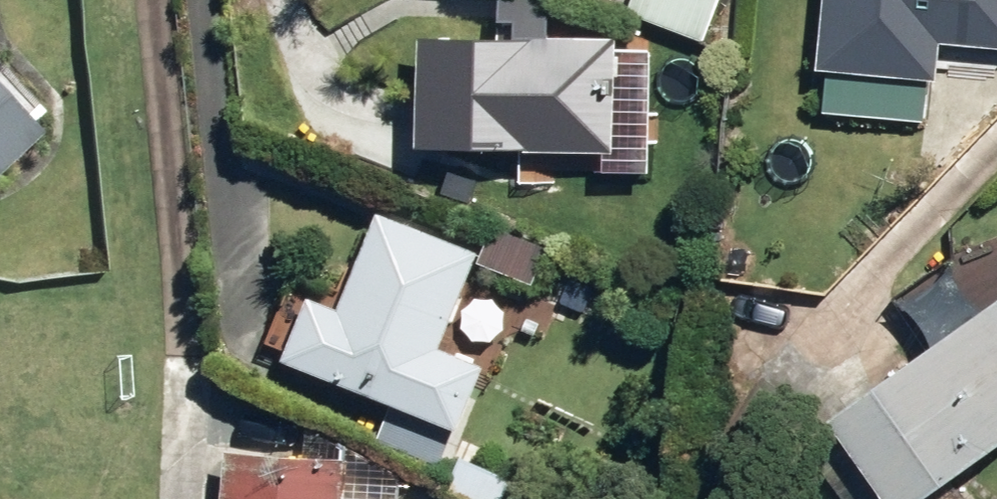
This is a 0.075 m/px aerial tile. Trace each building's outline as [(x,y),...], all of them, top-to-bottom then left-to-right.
[(705,42),(721,0),(636,0),(631,14),(705,42)] [(929,122),(932,84),(944,84),(947,46),(996,49),(996,0),(828,0),(822,72),(829,72),(826,115),(929,122)] [(420,151),(618,154),(620,37),(422,34),(420,151)] [(44,131),(0,85),(0,173),(44,131)] [(380,438),(442,463),(456,429),(463,432),(491,366),(447,348),(486,251),(383,209),(343,308),(313,295),(303,322),(285,314),(272,345),(290,352),(286,360),(393,405),(380,438)] [(743,343),(772,355),(796,299),(765,287),(743,343)] [(906,498),(910,498),(996,440),(996,294),(839,399),(906,498)] [(351,460),(231,451),(227,498),(348,498),(351,460)] [(487,498),(488,498),(500,477),(461,455),(448,477),(487,498)]
